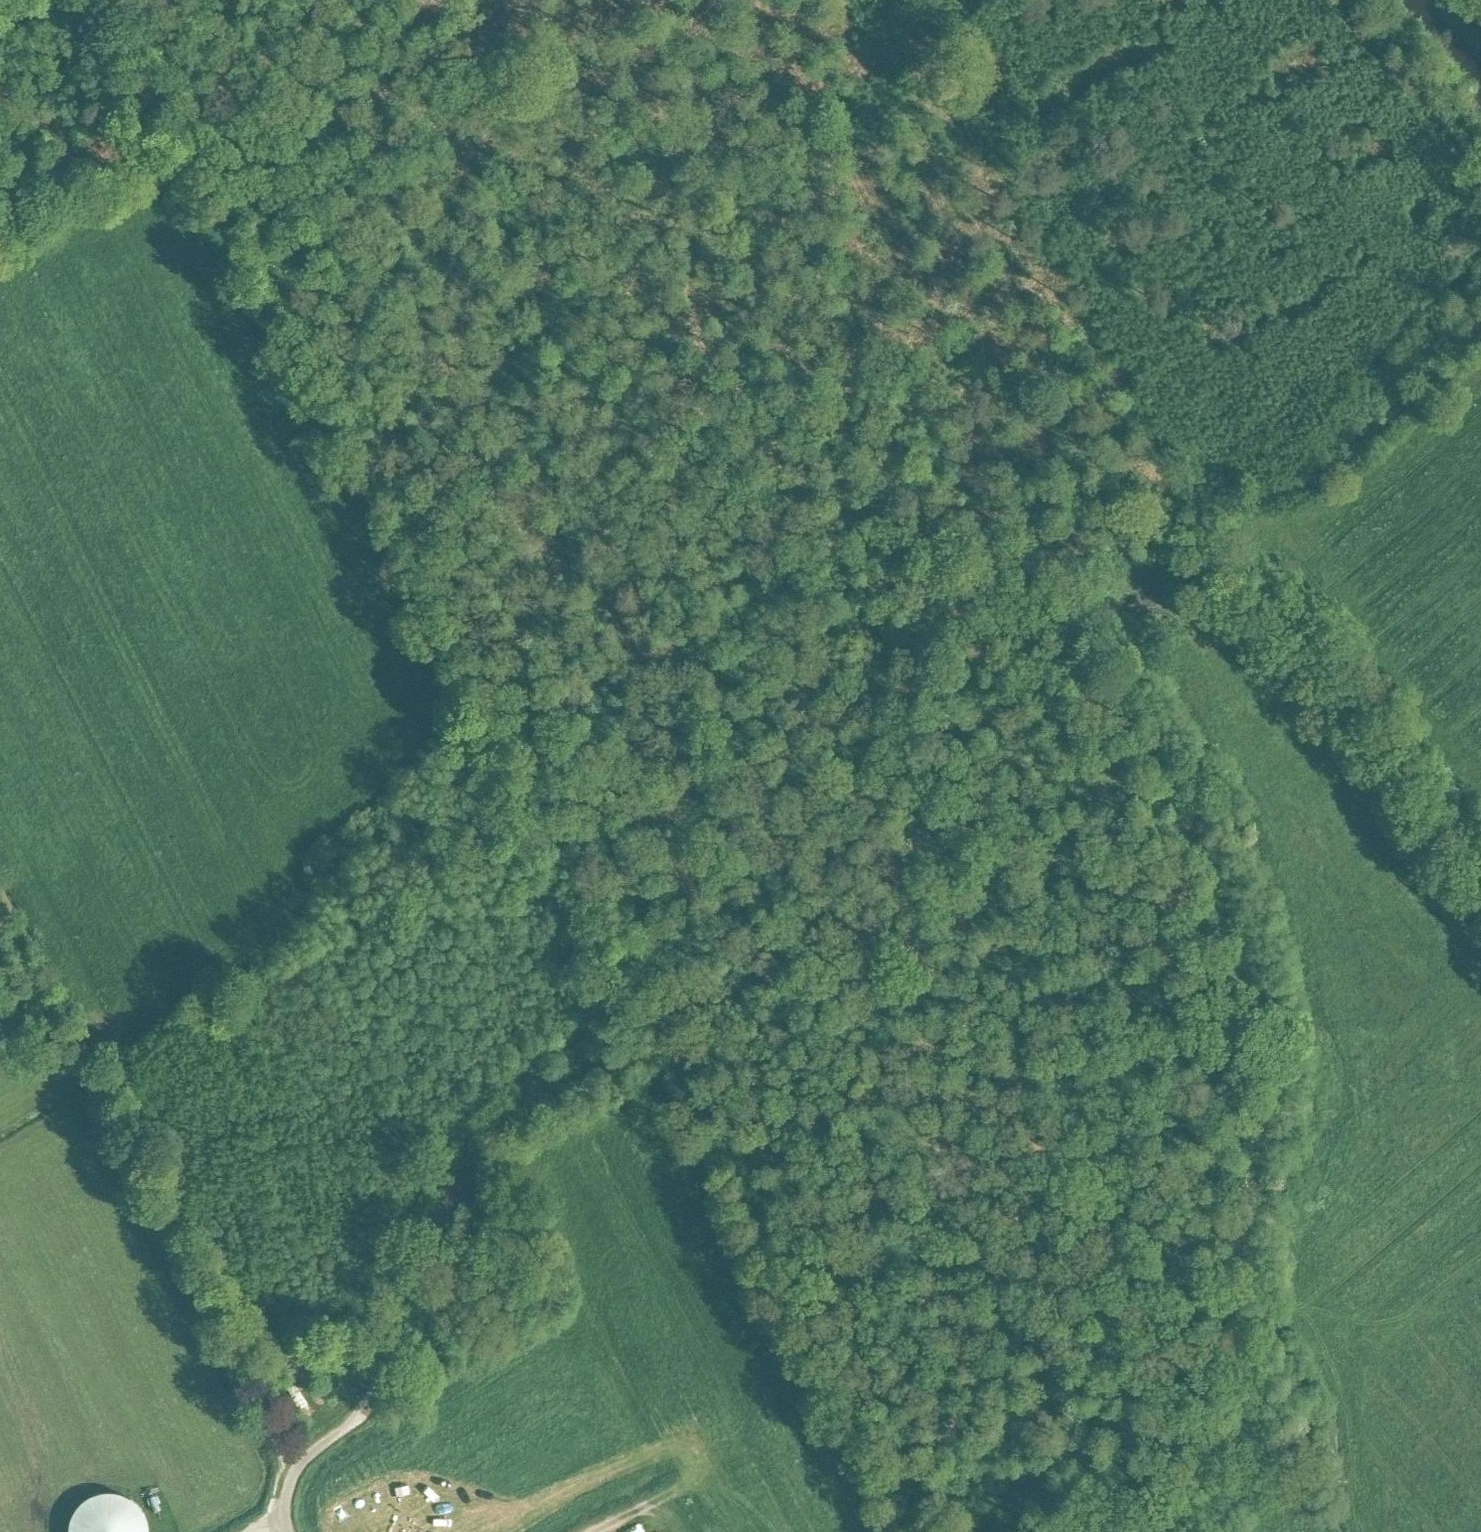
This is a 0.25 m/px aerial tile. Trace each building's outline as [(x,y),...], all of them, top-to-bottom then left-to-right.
[(70,1527),(69,1531),(149,1531),(149,1530),(148,1524),(146,1517),(143,1511),(139,1505),(133,1501),(128,1497),(121,1494),(114,1493),(107,1492),(100,1493),(94,1495),(88,1499),(82,1503),(77,1508),(74,1514),(71,1520),(70,1527)]
